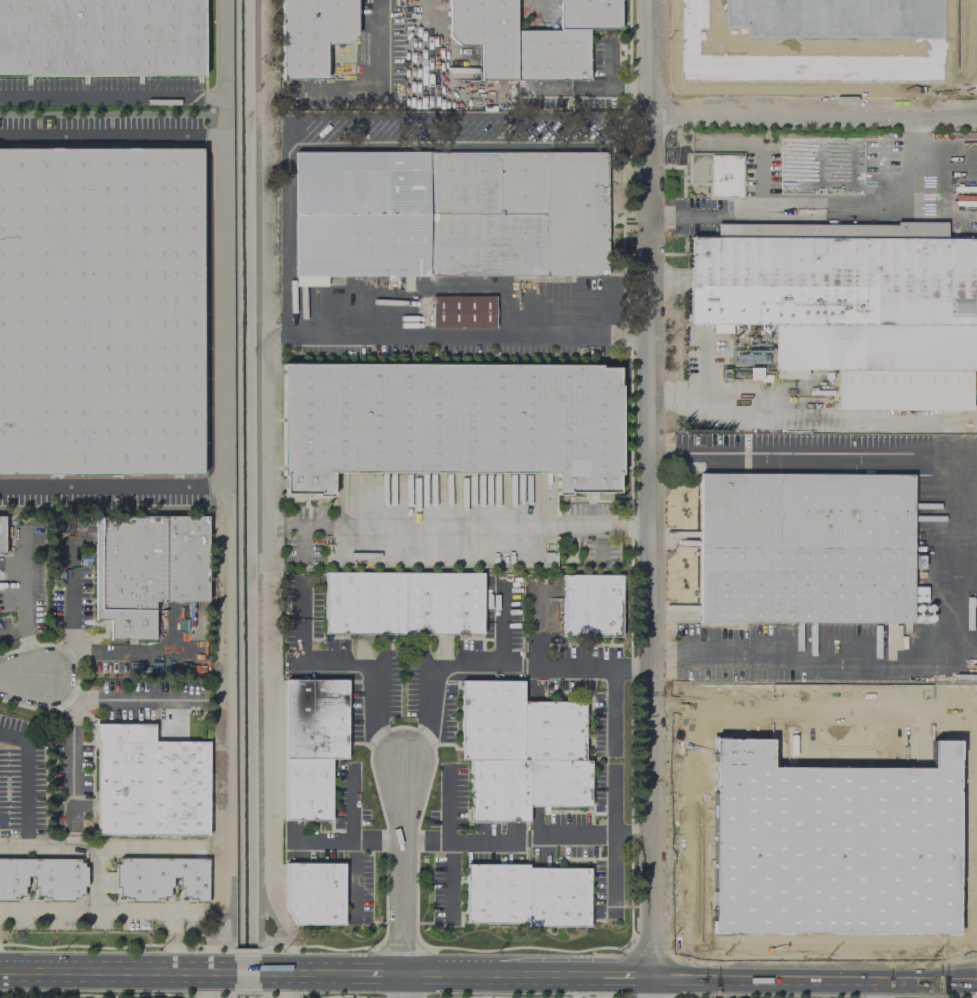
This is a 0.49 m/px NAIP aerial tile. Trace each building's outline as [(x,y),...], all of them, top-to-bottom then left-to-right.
[(202,75),(0,75),(0,0),(202,0),(202,75)] [(280,79),(280,0),(355,0),(355,34),(346,43),(324,43),(324,79),(280,79)] [(558,30),(558,0),(618,0),(618,28),(586,28),(586,80),(478,80),(478,44),(457,44),(447,34),(447,0),(515,0),(515,30),(558,30)] [(678,81),(678,0),(945,0),(945,83),(678,81)] [(200,474),(0,474),(0,148),(199,148),(200,474)] [(294,152),(604,152),(605,276),(326,276),(326,286),(294,286),(294,152)] [(685,153),(686,184),(706,184),(706,198),(742,199),(742,152),(685,153)] [(687,324),(771,323),(772,369),(837,370),(838,409),(969,409),(969,371),(976,370),(976,239),(687,236),(687,324)] [(494,296),(431,295),(431,327),(494,328),(494,296)] [(731,332),(730,324),(712,325),(712,333),(731,332)] [(281,364),(598,365),(598,367),(617,367),(617,385),(619,385),(619,474),(616,474),(616,492),(568,492),(568,494),(555,494),(555,473),(331,473),(331,496),(316,496),(316,493),(283,493),(283,475),(281,475),(281,364)] [(760,380),(761,368),(748,367),(748,379),(760,380)] [(700,474),(699,623),(912,624),(913,475),(700,474)] [(303,502),(304,494),(284,494),(283,501),(303,502)] [(95,513),(207,515),(206,602),(153,602),(152,639),(108,639),(108,619),(94,619),(95,513)] [(405,574),(327,573),(326,631),(405,632),(405,574)] [(405,632),(483,633),(483,575),(405,574),(405,632)] [(562,574),(619,575),(619,637),(562,637),(562,574)] [(925,602),(925,586),(911,586),(911,602),(925,602)] [(287,681),(287,758),(331,758),(347,758),(347,681),(287,681)] [(464,681),(463,758),(524,759),(524,701),(525,681),(464,681)] [(524,759),(524,701),(585,701),(585,759),(524,759)] [(94,723),(153,724),(153,740),(207,741),(206,835),(96,834),(97,741),(94,741),(94,723)] [(712,727),(774,727),(773,757),(933,758),(933,733),(957,733),(956,922),(711,920),(712,727)] [(287,758),(287,819),(331,819),(331,758),(287,758)] [(471,762),(471,820),(529,820),(529,807),(529,762),(471,762)] [(529,762),(591,762),(591,807),(529,807),(529,762)] [(114,863),(118,863),(118,857),(207,857),(207,903),(192,903),(192,899),(186,899),(186,897),(180,897),(180,888),(178,888),(178,877),(170,877),(170,887),(168,887),(168,897),(162,897),(162,898),(154,898),(155,901),(130,901),(130,898),(123,898),(123,896),(118,896),(118,887),(114,887),(114,863)] [(11,900),(0,900),(0,858),(78,858),(78,862),(82,862),(82,866),(85,866),(85,886),(82,886),(82,894),(78,894),(78,898),(72,898),(72,901),(47,901),(47,898),(41,898),(41,896),(35,896),(35,887),(33,887),(33,877),(25,877),(25,886),(22,886),(22,895),(16,895),(16,897),(11,897),(11,900)] [(287,865),(344,866),(345,925),(299,924),(287,907),(287,865)] [(468,865),(468,923),(529,923),(529,869),(529,866),(468,865)] [(529,869),(529,923),(529,928),(589,927),(590,870),(529,869)]
